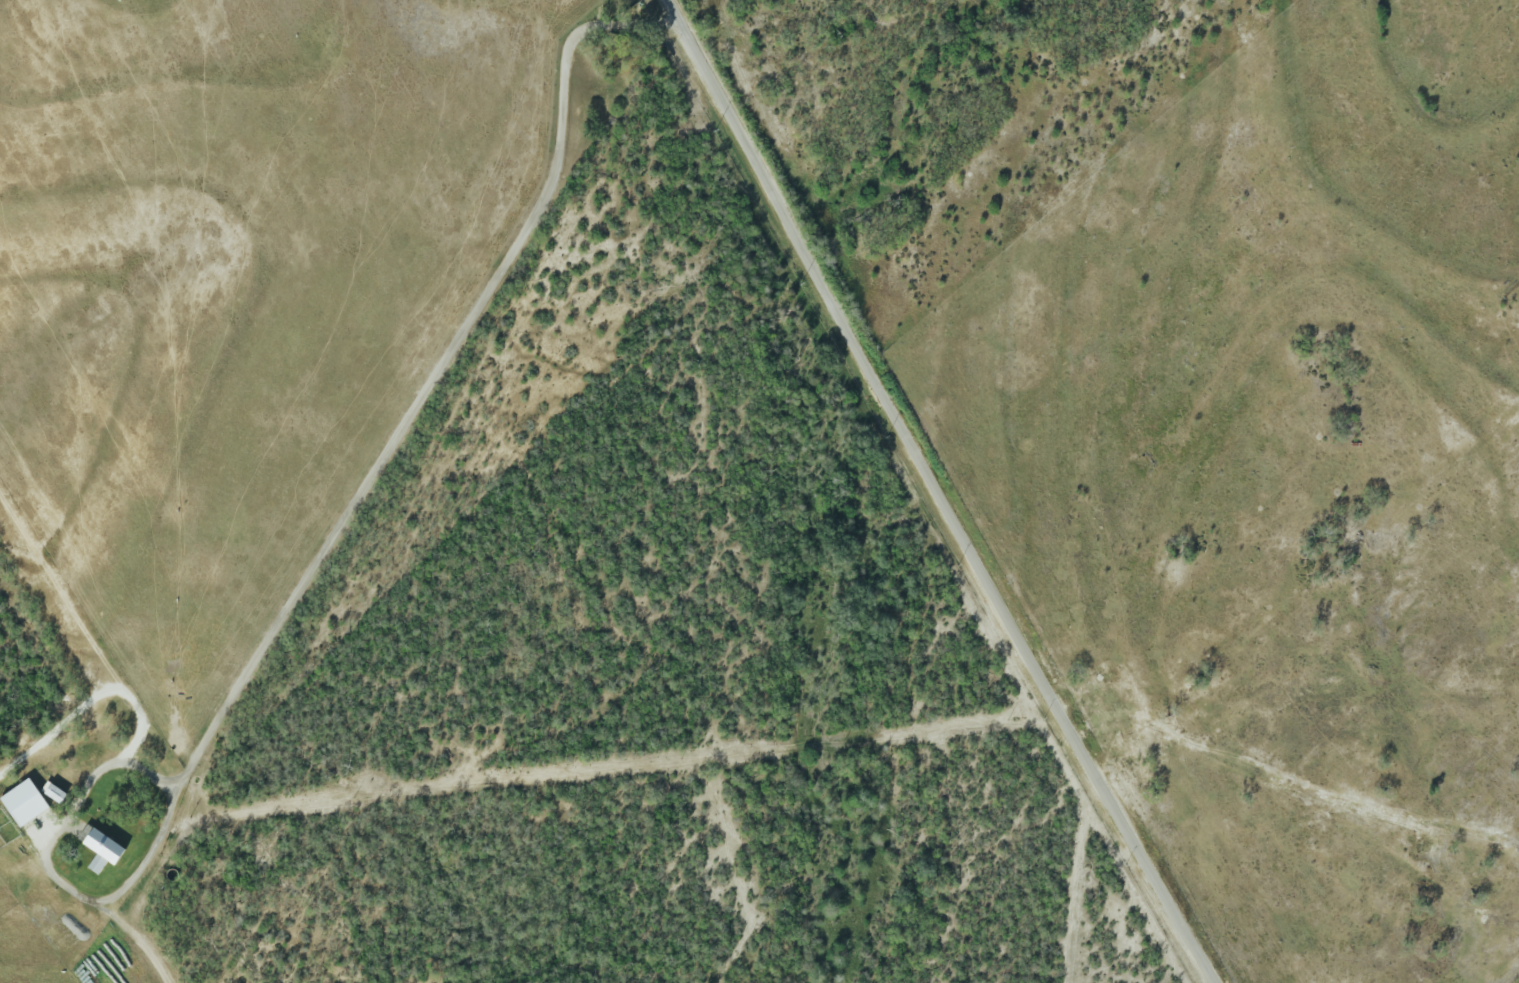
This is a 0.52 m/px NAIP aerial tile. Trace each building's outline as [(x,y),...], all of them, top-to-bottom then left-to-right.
[(42,793),(59,804),(65,794),(49,783),(42,793)]
